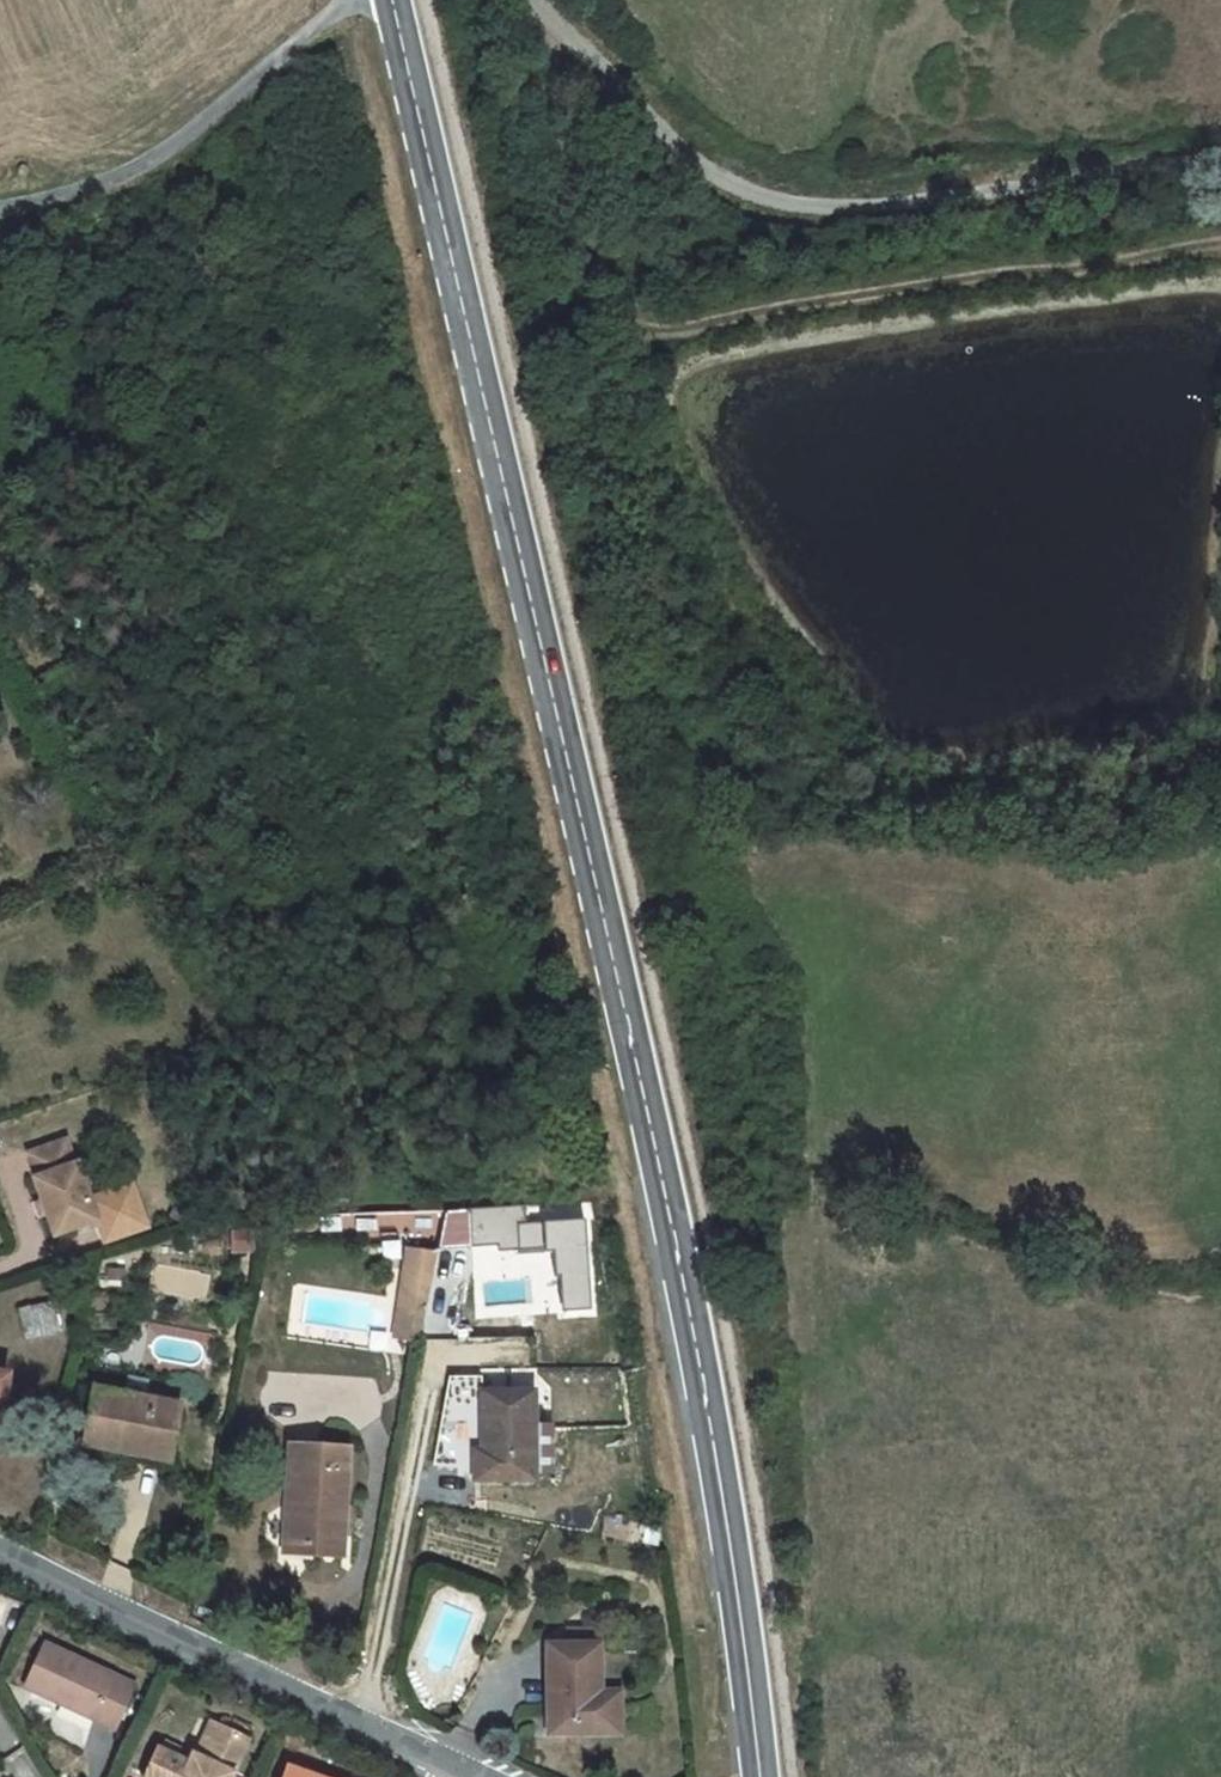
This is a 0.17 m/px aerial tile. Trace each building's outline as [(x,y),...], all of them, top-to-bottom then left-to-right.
[(27,174),(29,171),(28,167),(25,165),(21,166),(18,168),(18,172),(20,175),(24,176),(27,174)] [(66,1141),(29,1154),(38,1178),(35,1179),(43,1201),(47,1213),(55,1235),(97,1220),(77,1164),(75,1165),(66,1141)] [(139,1179),(106,1185),(112,1221),(98,1223),(101,1240),(148,1232),(139,1179)] [(43,1201),(36,1203),(40,1215),(47,1213),(43,1201)] [(518,1237),(490,1237),(490,1254),(518,1254),(518,1237)] [(532,1237),(518,1237),(518,1254),(518,1258),(532,1257),(532,1237)] [(405,1269),(402,1295),(428,1301),(434,1274),(405,1269)] [(428,1301),(402,1295),(395,1337),(420,1342),(428,1301)] [(55,1302),(19,1309),(26,1340),(61,1332),(55,1302)] [(180,1406),(95,1389),(84,1445),(169,1460),(180,1406)] [(534,1392),(482,1393),(483,1451),(475,1451),(475,1480),(535,1479),(534,1392)] [(348,1449),(294,1446),(291,1505),(295,1505),(293,1546),(315,1547),(315,1555),(342,1556),(348,1449)] [(291,1505),(286,1504),(283,1553),(315,1555),(315,1547),(293,1546),(295,1505),(291,1505)] [(567,1646),(548,1646),(549,1734),(618,1733),(618,1704),(599,1704),(599,1694),(598,1645),(580,1646),(580,1634),(567,1634),(567,1646)] [(44,1644),(25,1688),(115,1728),(134,1685),(44,1644)] [(599,1694),(599,1704),(618,1704),(618,1693),(599,1694)] [(195,1755),(202,1758),(217,1725),(210,1722),(195,1755)] [(195,1755),(193,1755),(189,1763),(175,1757),(162,1751),(159,1749),(146,1776),(231,1776),(244,1750),(248,1739),(217,1725),(202,1758),(195,1755)] [(167,1742),(162,1751),(175,1757),(179,1748),(167,1742)] [(231,1776),(250,1776),(259,1757),(244,1750),(231,1776)] [(288,1768),(284,1776),(314,1776),(288,1768)]
